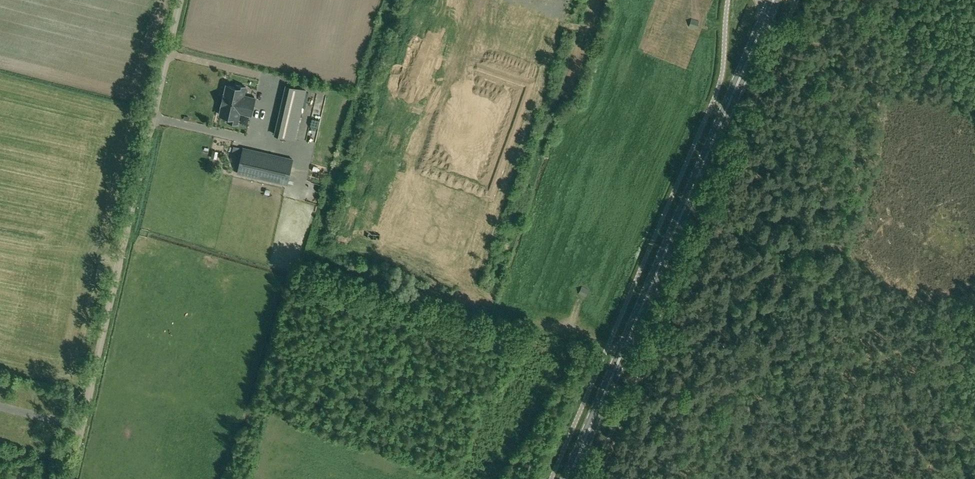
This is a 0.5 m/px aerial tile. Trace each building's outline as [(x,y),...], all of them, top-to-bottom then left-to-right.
[(692,19),(689,26),(697,29),(699,21),(692,19)] [(236,87),(226,85),(220,114),(229,116),(228,121),(237,123),(240,112),(251,115),(255,98),(244,96),(246,86),(236,84),(236,87)] [(306,90),(286,85),(275,134),(294,139),(306,90)] [(293,159),(244,148),(238,173),(287,184),(293,159)] [(98,264),(96,272),(104,273),(106,265),(98,264)] [(582,286),(579,293),(586,297),(589,290),(582,286)]
